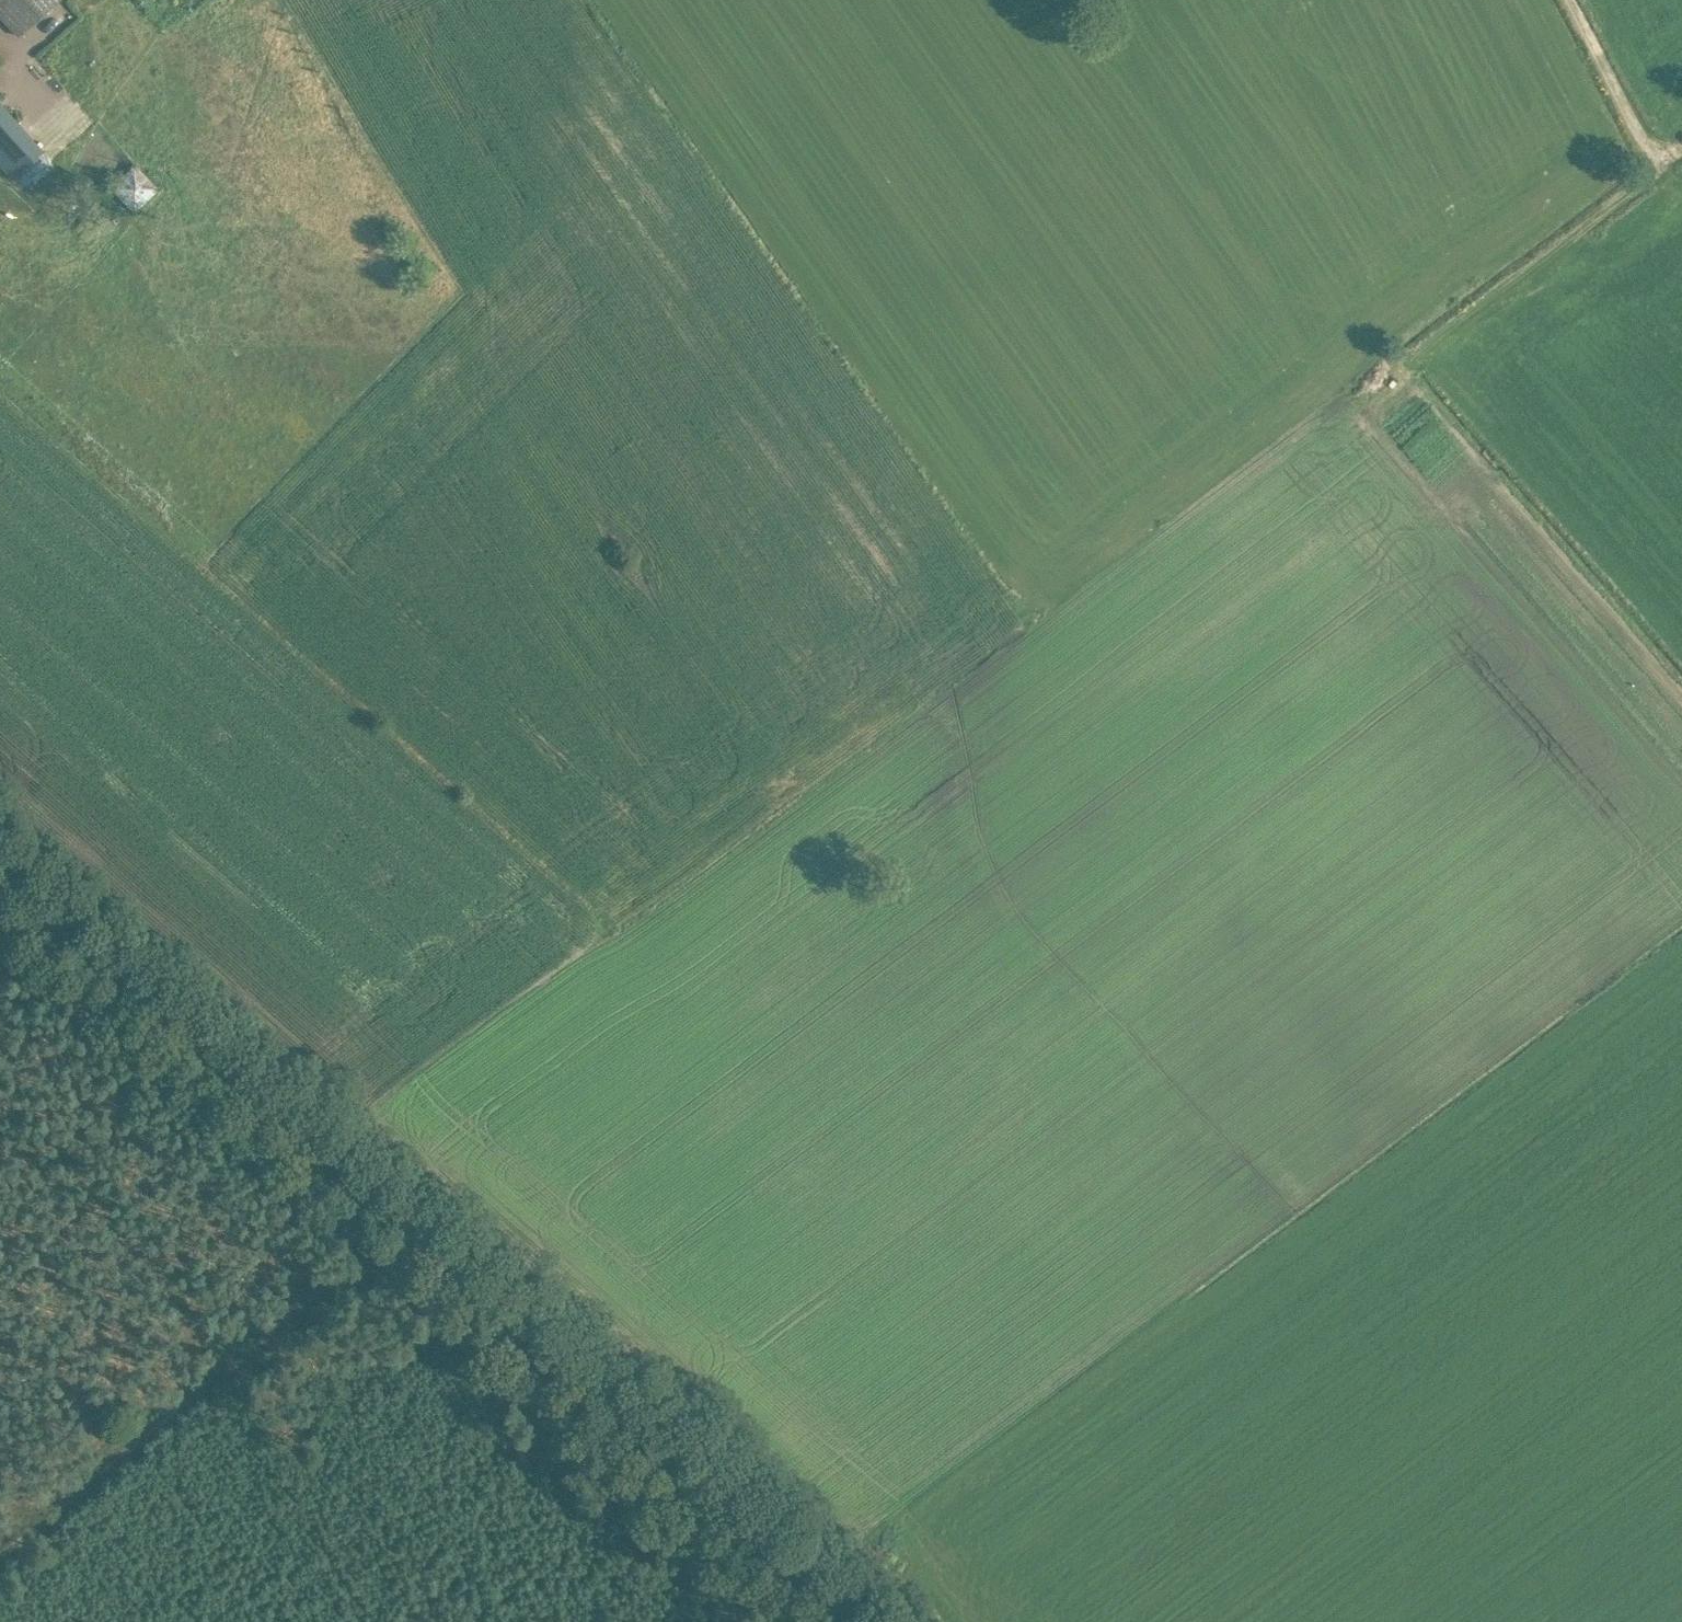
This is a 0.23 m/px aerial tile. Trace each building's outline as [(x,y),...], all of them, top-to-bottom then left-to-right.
[(15,33),(54,0),(0,0),(0,16),(15,33)] [(13,178),(43,150),(0,102),(0,164),(13,178)]
